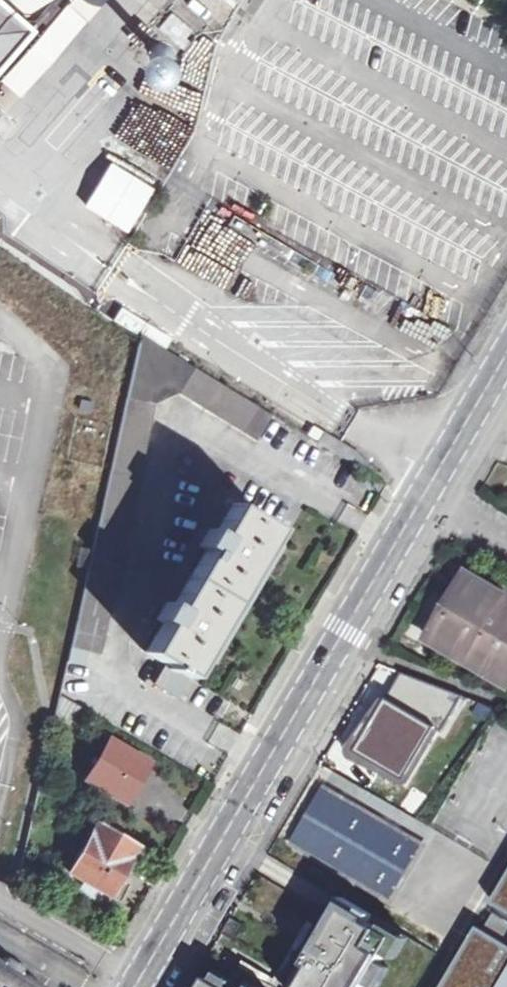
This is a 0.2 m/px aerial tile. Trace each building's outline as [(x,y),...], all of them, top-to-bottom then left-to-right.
[(38,26),(37,24),(57,0),(0,0),(0,69),(38,26)] [(173,11),(159,27),(184,48),(194,36),(190,33),(194,28),(173,11)] [(86,210),(133,233),(156,185),(109,162),(86,210)] [(271,416),(138,337),(138,339),(68,663),(85,666),(88,652),(101,653),(156,404),(179,393),(257,440),(271,416)] [(276,529),(234,504),(219,533),(212,530),(202,547),(208,550),(175,607),(170,605),(160,621),(165,623),(148,653),(167,664),(155,684),(178,697),(276,529)] [(468,572),(428,640),(506,686),(506,595),(468,572)] [(385,692),(353,747),(406,779),(439,723),(385,692)] [(86,710),(61,695),(57,714),(78,724),(86,710)] [(94,776),(129,797),(149,762),(115,742),(94,776)] [(289,852),(396,900),(424,838),(318,790),(289,852)] [(95,819),(66,870),(110,895),(140,844),(95,819)] [(498,899),(506,904),(506,884),(498,899)] [(294,986),(366,986),(400,929),(346,898),(332,922),(320,915),(287,971),(300,978),(294,986)] [(495,916),(476,948),(470,945),(445,986),(506,986),(506,923),(495,916)] [(241,966),(228,986),(275,986),(241,966)] [(0,969),(0,986),(32,986),(0,969)]
